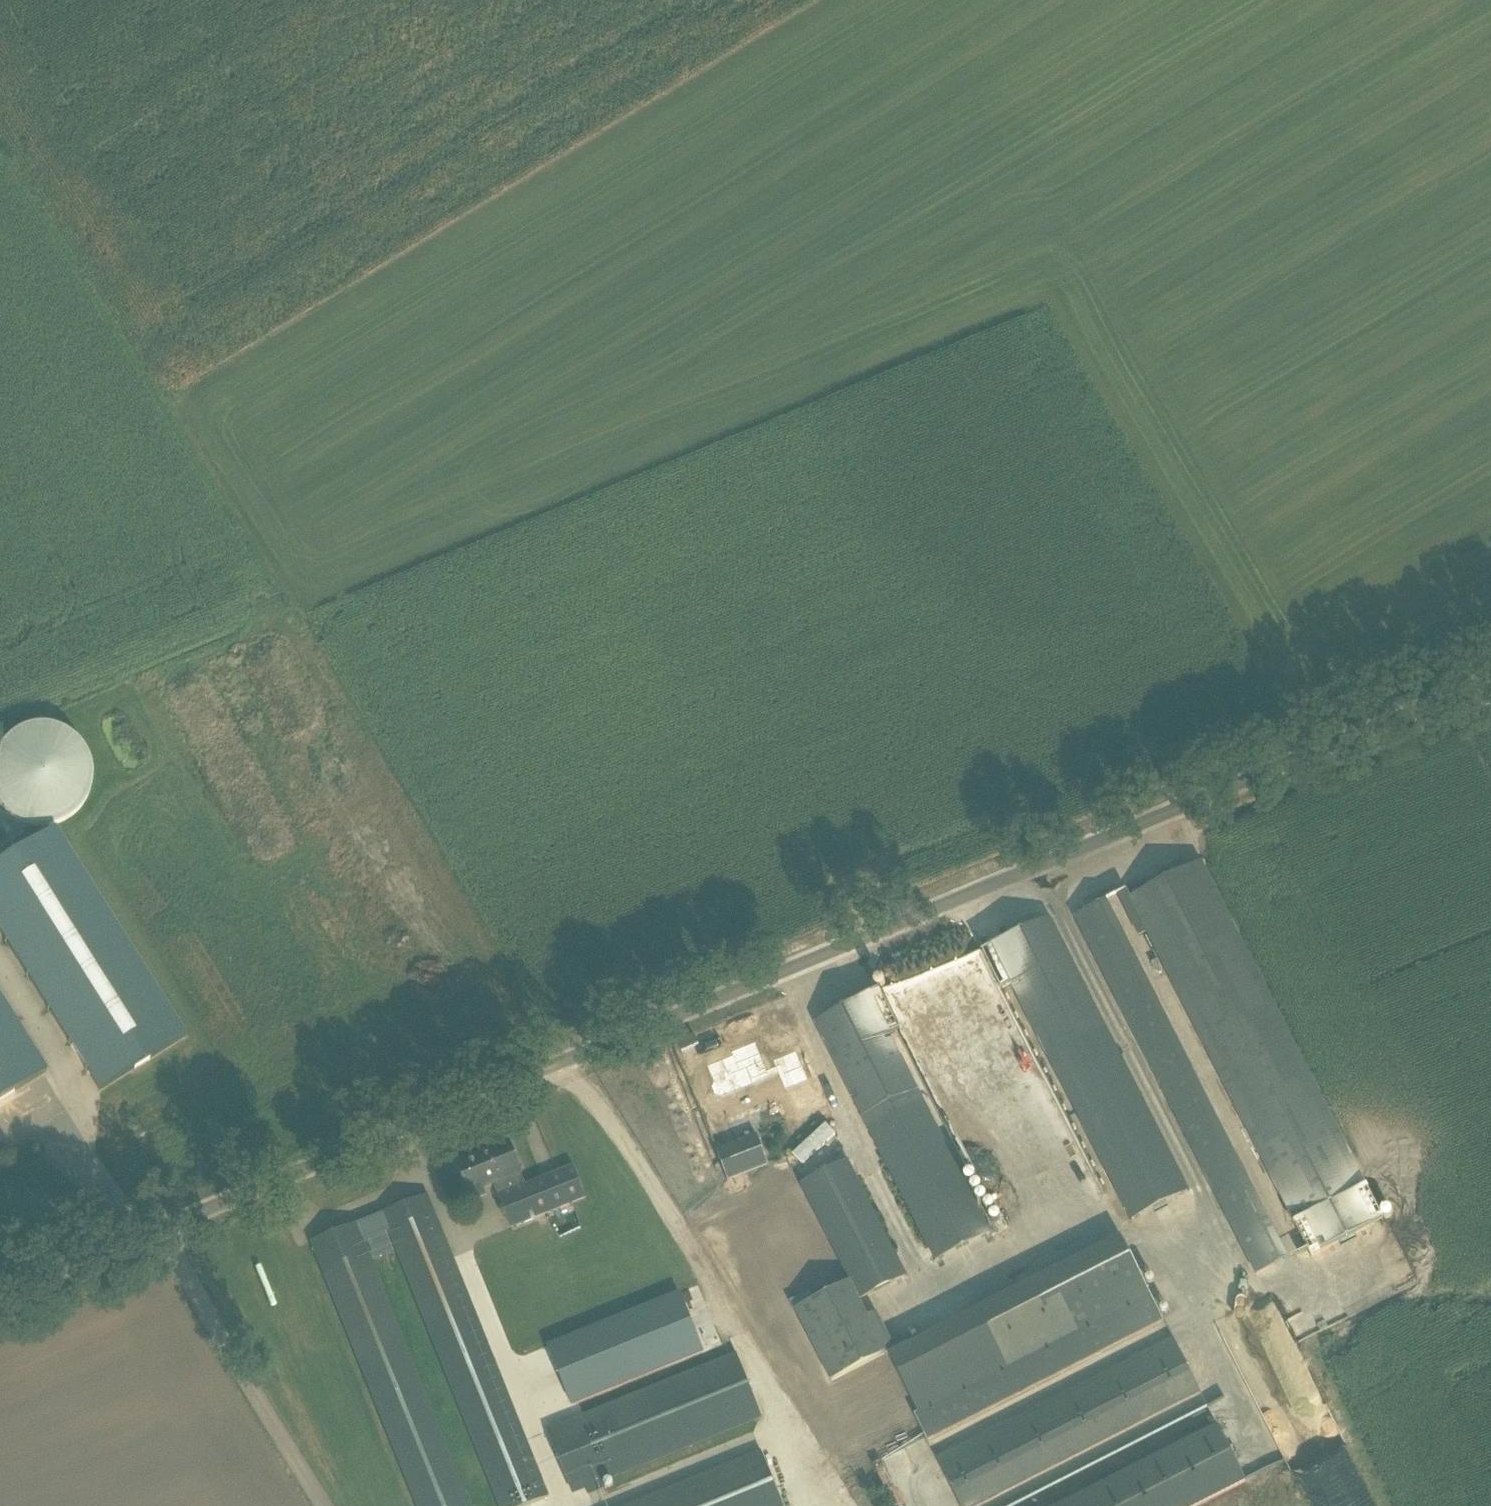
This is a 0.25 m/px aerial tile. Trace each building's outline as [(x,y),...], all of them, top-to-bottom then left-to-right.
[(5,814),(13,820),(21,824),(30,827),(40,828),(49,828),(59,825),(67,822),(75,816),(81,810),(87,802),(90,794),(93,785),(93,776),(92,767),(90,758),(86,750),(80,742),(73,736),(65,731),(57,727),(47,725),(38,725),(28,727),(19,730),(10,735),(3,742),(0,746),(0,807),(5,814)] [(0,865),(0,933),(100,1092),(185,1038),(54,831),(0,865)] [(1304,1257),(1375,1220),(1193,863),(1122,899),(1304,1257)] [(1104,908),(1074,923),(1256,1281),(1286,1266),(1104,908)] [(993,946),(1132,1220),(1188,1192),(1048,918),(993,946)] [(993,946),(982,952),(1002,990),(1013,985),(993,946)] [(900,1029),(880,990),(816,1023),(936,1261),(990,1234),(889,1034),(900,1029)] [(45,1074),(0,1001),(0,1102),(45,1074)] [(730,1056),(704,1067),(710,1082),(708,1087),(711,1096),(717,1098),(717,1099),(719,1099),(768,1079),(776,1076),(779,1084),(803,1074),(794,1052),(770,1062),(772,1067),(765,1070),(754,1042),(728,1052),(730,1056)] [(716,1151),(728,1181),(769,1165),(757,1135),(716,1151)] [(499,1197),(512,1227),(586,1197),(574,1167),(526,1186),(509,1143),(458,1165),(472,1200),(485,1195),(483,1189),(495,1184),(500,1196),(499,1197)] [(801,1184),(859,1300),(907,1276),(849,1160),(801,1184)] [(418,1505),(471,1505),(363,1238),(386,1229),(498,1505),(519,1505),(547,1495),(427,1196),(312,1243),(418,1505)] [(919,1413),(914,1416),(923,1433),(927,1442),(1163,1321),(1120,1237),(1049,1273),(979,1309),(1009,1367),(919,1413)] [(680,1292),(547,1346),(572,1406),(705,1353),(680,1292)] [(868,1318),(812,1347),(831,1383),(888,1353),(895,1350),(877,1314),(868,1318)] [(1303,1505),(1368,1505),(1307,1360),(1294,1366),(1294,1365),(1281,1371),(1277,1362),(1250,1373),(1231,1327),(1229,1328),(1303,1505)] [(960,1505),(980,1505),(1200,1393),(1172,1338),(936,1459),(960,1505)] [(586,1490),(588,1496),(605,1489),(602,1483),(762,1418),(736,1353),(547,1430),(573,1495),(586,1490)] [(1060,1505),(1200,1505),(1246,1483),(1217,1426),(1060,1505)] [(762,1454),(634,1505),(783,1505),(762,1454)]
